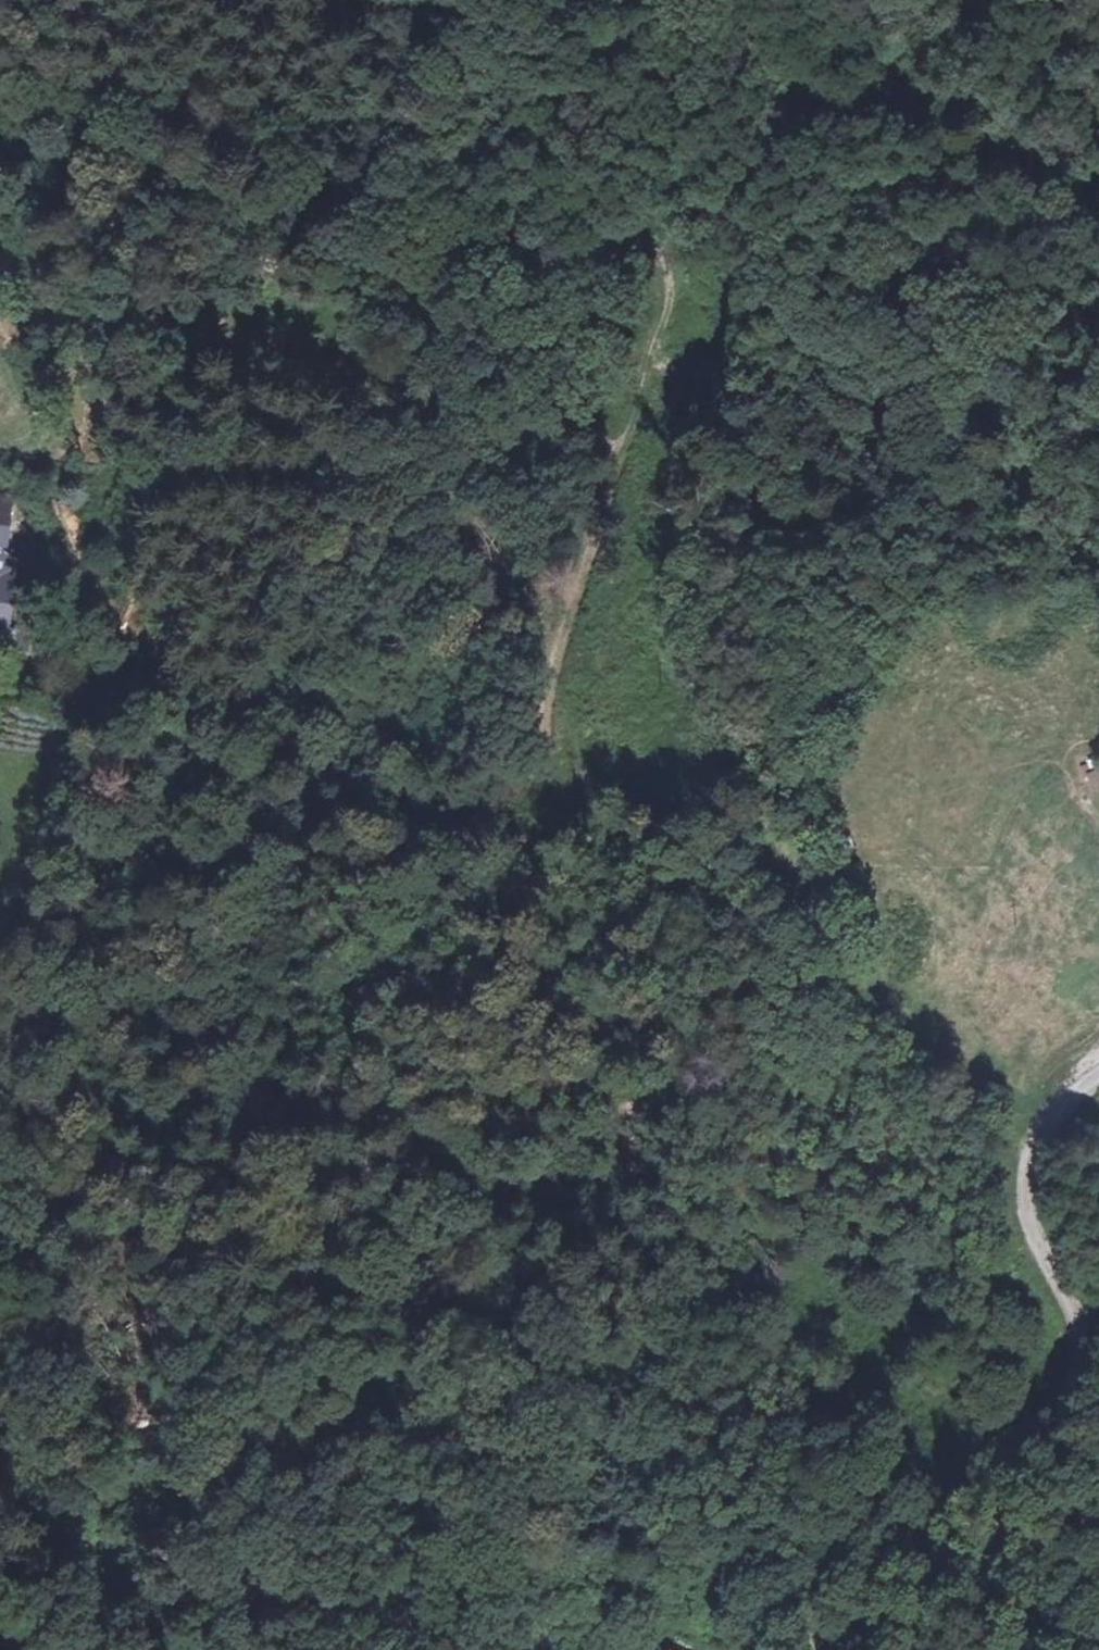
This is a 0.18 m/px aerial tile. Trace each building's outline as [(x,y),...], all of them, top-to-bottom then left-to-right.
[(10,556),(0,555),(0,640),(14,641),(4,613),(10,556)]
